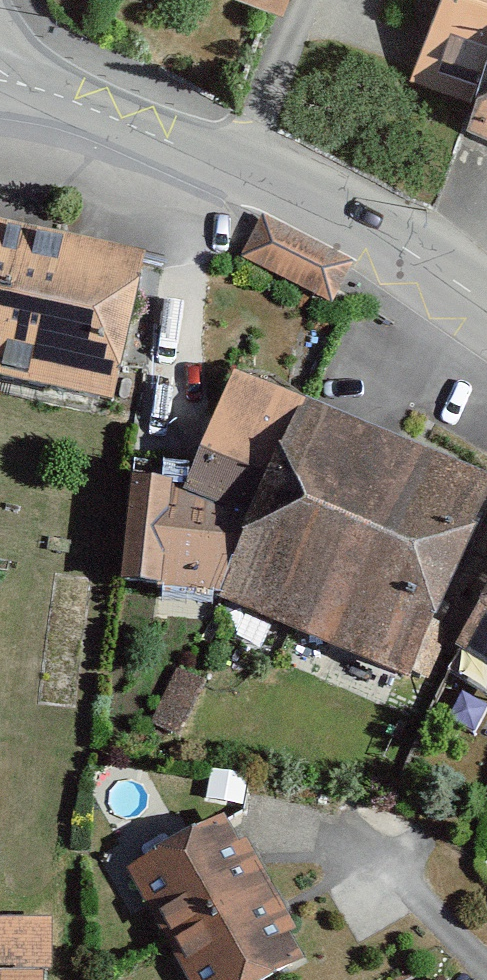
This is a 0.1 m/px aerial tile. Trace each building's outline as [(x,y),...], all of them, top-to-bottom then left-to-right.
[(486,73),(486,0),(436,0),(407,82),(475,106),(486,73)] [(486,120),(486,73),(475,106),(472,115),(486,120)] [(268,217),(242,264),(332,313),(358,266),(268,217)] [(26,231),(0,225),(0,347),(26,231)] [(113,400),(144,257),(26,231),(0,347),(0,376),(113,400)] [(419,674),(486,524),(486,473),(239,367),(189,487),(257,518),(224,596),(419,674)] [(224,596),(257,518),(189,487),(173,475),(135,474),(122,580),(224,596)] [(486,666),(486,592),(457,646),(486,666)] [(231,819),(138,867),(175,939),(269,891),(231,819)] [(175,939),(196,979),(272,979),(306,963),(269,891),(175,939)] [(59,917),(0,917),(0,979),(58,979),(59,917)]
